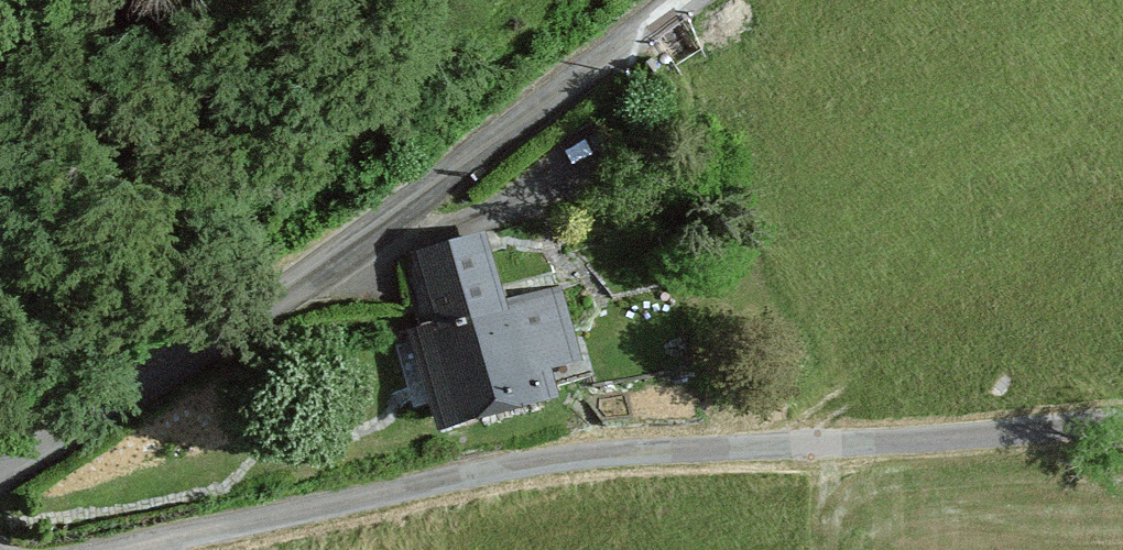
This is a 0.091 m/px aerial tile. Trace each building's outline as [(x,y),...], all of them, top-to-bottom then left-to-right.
[(504,237),(400,270),(451,427),(555,393),(504,237)]
